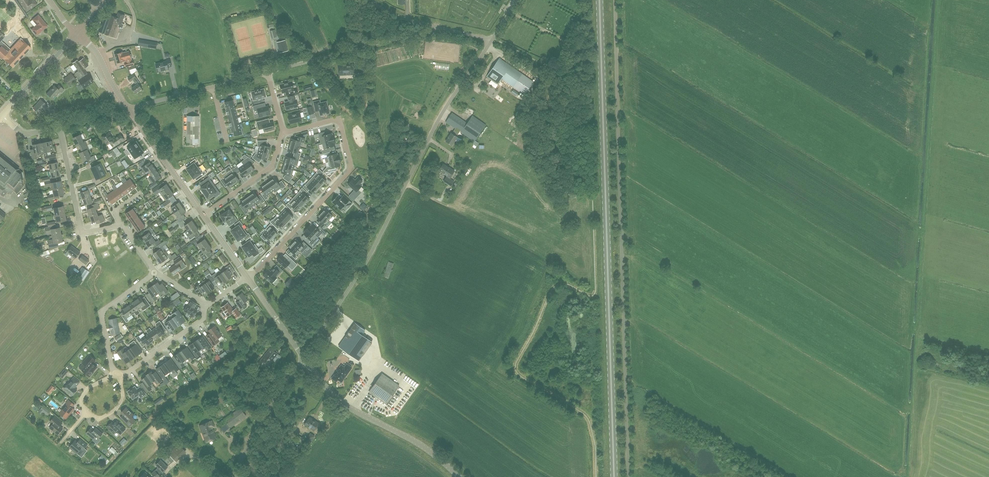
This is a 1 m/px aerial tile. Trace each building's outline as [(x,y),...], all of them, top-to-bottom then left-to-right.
[(27,11),(37,4),(34,0),(19,0),(27,11)] [(111,16),(105,34),(117,38),(119,32),(121,33),(123,29),(124,24),(122,23),(125,15),(119,13),(117,17),(112,15),(111,16)] [(44,21),(38,15),(32,20),(37,25),(32,29),(36,35),(40,32),(47,26),(43,21),(44,21)] [(19,39),(10,49),(4,43),(3,44),(0,42),(0,58),(1,59),(3,57),(5,59),(4,60),(12,67),(31,47),(23,40),(21,38),(19,39)] [(157,42),(154,42),(140,39),(139,45),(153,48),(156,48),(157,42)] [(278,47),(280,53),(288,51),(285,40),(278,42),(279,47),(278,47)] [(130,56),(129,51),(122,53),(122,52),(115,54),(117,63),(125,61),(124,60),(126,60),(126,62),(124,62),(126,67),(134,65),(133,60),(131,60),(131,59),(132,58),(132,55),(130,56)] [(84,88),(93,81),(88,74),(87,74),(84,69),(88,66),(83,58),(78,62),(77,60),(72,63),(78,71),(74,73),(79,80),(78,81),(84,88)] [(534,82),(499,58),(487,76),(498,84),(502,79),(525,95),(534,82)] [(171,66),(169,59),(166,60),(166,61),(156,64),(158,72),(164,70),(169,69),(168,67),(171,66)] [(339,65),(339,75),(354,75),(354,65),(339,65)] [(69,86),(76,80),(71,73),(63,79),(69,86)] [(142,89),(139,84),(140,83),(134,74),(128,79),(130,82),(133,80),(136,85),(132,88),(136,93),(142,89)] [(337,89),(341,85),(333,75),(329,79),(337,89)] [(292,82),(280,85),(281,88),(283,93),(283,92),(286,91),(287,95),(288,95),(291,94),(298,92),(296,84),(293,85),(292,82)] [(64,90),(59,85),(56,87),(54,85),(46,94),(50,97),(51,97),(53,99),(60,91),(62,92),(64,90)] [(259,99),(266,97),(264,89),(259,90),(259,89),(257,90),(256,91),(251,92),(253,100),(252,100),(252,104),(260,102),(259,99)] [(285,102),(287,110),(298,107),(297,104),(298,102),(301,102),(299,94),(288,97),(289,101),(285,102)] [(39,113),(47,105),(41,99),(33,108),(39,113)] [(233,100),(224,102),(226,106),(227,111),(226,112),(236,109),(234,104),(233,100)] [(313,102),(315,108),(316,112),(319,111),(321,115),(322,115),(322,116),(325,116),(325,114),(330,113),(327,102),(321,103),(320,100),(313,102)] [(262,104),(253,106),(254,110),(256,110),(257,113),(258,113),(259,117),(271,114),(271,112),(271,111),(270,108),(269,108),(269,106),(263,108),(262,104)] [(50,110),(55,114),(55,115),(57,117),(59,115),(58,115),(60,113),(58,111),(59,110),(54,106),(50,110)] [(236,109),(226,112),(227,115),(228,114),(229,119),(237,117),(236,109)] [(289,118),(288,119),(289,123),(290,122),(291,123),(302,120),(300,113),(289,116),(289,118)] [(460,131),(474,141),(485,124),(473,116),(472,115),(467,123),(452,113),(446,122),(455,128),(452,133),(451,133),(446,141),(452,145),(457,137),(456,136),(460,131)] [(199,143),(199,116),(187,116),(187,143),(199,143)] [(237,117),(229,119),(230,123),(229,123),(230,126),(239,123),(237,117)] [(269,131),(269,130),(275,129),(273,122),(264,124),(263,120),(256,122),(259,130),(264,129),(264,131),(266,131),(267,132),(269,131)] [(239,123),(230,126),(231,126),(231,128),(230,128),(231,133),(233,133),(234,136),(236,135),(239,135),(243,134),(241,129),(239,124),(239,123)] [(321,143),(335,139),(333,135),(332,135),(332,133),(325,135),(324,132),(319,134),(321,143)] [(115,145),(123,139),(121,135),(113,140),(108,133),(102,137),(108,145),(112,142),(115,145)] [(80,135),(73,138),(77,146),(79,145),(81,148),(87,146),(91,144),(89,140),(85,142),(83,143),(82,140),(80,136),(80,135)] [(305,139),(299,138),(297,137),(296,140),(294,139),(292,139),(290,144),(300,147),(300,145),(302,146),(303,145),(304,142),(305,139)] [(329,150),(328,147),(335,146),(334,143),(336,143),(335,139),(321,143),(322,149),(321,149),(322,152),(329,150)] [(45,142),(47,152),(50,151),(53,150),(51,141),(45,142)] [(130,142),(124,146),(126,149),(127,149),(130,154),(140,147),(136,141),(132,144),(130,142)] [(259,150),(268,153),(270,147),(266,146),(266,141),(258,141),(258,146),(260,147),(259,150)] [(45,161),(49,160),(48,155),(47,152),(45,142),(38,143),(40,153),(45,152),(46,156),(44,156),(45,161)] [(32,159),(37,158),(36,154),(40,153),(38,143),(32,145),(33,149),(30,149),(30,151),(32,159)] [(295,152),(294,155),(300,157),(301,154),(298,153),(300,147),(290,144),(288,150),(295,152)] [(83,152),(80,153),(84,161),(87,159),(89,163),(96,160),(95,156),(91,158),(87,150),(89,149),(87,146),(81,148),(81,149),(83,152)] [(140,147),(130,154),(134,159),(133,159),(135,162),(142,158),(140,155),(144,152),(140,147)] [(267,159),(268,153),(259,150),(258,154),(256,153),(253,158),(259,162),(262,158),(267,159)] [(329,162),(340,159),(339,155),(338,156),(337,153),(330,155),(330,152),(320,154),(321,158),(325,157),(326,163),(328,162),(329,162)] [(23,180),(23,179),(21,172),(0,154),(0,194),(3,197),(7,192),(10,194),(13,191),(15,188),(19,191),(24,185),(23,180)] [(300,157),(294,155),(293,158),(287,156),(285,162),(294,165),(297,166),(300,157)] [(248,157),(242,162),(244,165),(249,173),(254,169),(252,166),(255,162),(248,157)] [(91,168),(94,174),(106,168),(104,164),(106,163),(103,158),(96,162),(97,165),(94,166),(91,168)] [(192,165),(187,168),(190,173),(200,167),(200,166),(198,168),(194,163),(197,161),(195,159),(190,162),(192,165)] [(337,166),(340,166),(340,163),(341,163),(340,159),(329,162),(330,168),(329,168),(329,169),(327,167),(323,171),(330,177),(335,171),(335,170),(338,168),(337,166)] [(50,171),(58,169),(57,162),(49,164),(50,171)] [(148,171),(150,173),(155,169),(152,164),(151,164),(150,162),(141,168),(145,173),(148,171)] [(443,164),(439,170),(447,176),(444,181),(451,186),(454,182),(449,179),(454,171),(451,169),(450,169),(443,164)] [(237,166),(235,168),(238,173),(241,171),(245,176),(249,173),(244,165),(243,166),(239,168),(237,166)] [(200,167),(190,173),(194,178),(199,174),(201,177),(207,173),(205,170),(203,171),(200,167)] [(97,179),(99,178),(103,176),(104,180),(112,176),(110,171),(108,172),(106,168),(94,174),(97,179)] [(232,169),(227,173),(229,175),(234,184),(239,180),(235,175),(238,173),(235,168),(232,170),(232,169)] [(291,175),(293,170),(283,168),(282,173),(286,174),(285,175),(283,178),(289,182),(293,177),(291,175)] [(60,176),(58,169),(50,171),(51,178),(60,176)] [(159,174),(155,169),(150,173),(151,176),(148,178),(152,183),(160,177),(159,174)] [(313,177),(322,185),(323,184),(324,184),(326,182),(326,181),(321,176),(324,173),(319,169),(317,172),(318,172),(313,177)] [(222,172),(217,175),(223,183),(226,181),(228,185),(229,187),(234,184),(229,175),(227,173),(224,175),(222,172)] [(204,194),(215,185),(209,177),(204,181),(206,184),(201,188),(202,190),(201,190),(204,194)] [(313,177),(309,181),(318,189),(322,185),(313,177)] [(353,179),(348,184),(355,190),(352,193),(356,198),(361,192),(358,190),(362,186),(359,184),(362,181),(358,177),(355,181),(353,179)] [(124,178),(123,179),(131,190),(136,187),(130,179),(127,181),(124,178)] [(270,181),(277,191),(281,188),(282,189),(286,186),(282,181),(278,183),(275,178),(270,181)] [(124,183),(121,186),(126,194),(131,190),(123,179),(121,180),(124,183)] [(52,189),(62,187),(61,180),(53,182),(53,180),(50,180),(44,182),(45,186),(51,185),(52,189)] [(151,189),(153,187),(158,184),(156,181),(151,184),(149,186),(151,189)] [(275,193),(277,191),(270,181),(265,184),(271,192),(273,191),(275,193)] [(315,193),(318,191),(317,190),(318,189),(309,181),(306,185),(305,184),(303,187),(308,191),(310,189),(315,193)] [(81,193),(83,199),(90,196),(89,193),(91,192),(90,189),(96,187),(94,184),(88,187),(89,190),(88,190),(81,193)] [(156,195),(157,194),(160,192),(162,195),(170,189),(166,184),(161,188),(159,185),(152,190),(156,195)] [(265,193),(262,195),(266,200),(268,198),(266,196),(271,192),(265,184),(261,188),(265,193)] [(115,185),(113,186),(122,197),(126,194),(121,186),(117,188),(115,185)] [(207,196),(208,198),(214,195),(216,197),(220,194),(215,185),(204,194),(206,197),(207,196)] [(114,190),(111,193),(117,201),(122,197),(113,186),(112,187),(114,190)] [(59,198),(58,196),(63,194),(62,188),(52,190),(53,194),(47,195),(48,201),(57,199),(59,198)] [(305,194),(307,192),(302,188),(300,190),(300,191),(297,194),(306,203),(307,202),(309,200),(309,199),(305,194)] [(162,195),(166,200),(173,194),(170,189),(162,195)] [(104,193),(112,204),(117,201),(111,193),(108,195),(105,191),(104,193)] [(265,201),(261,196),(258,198),(254,192),(250,195),(256,203),(260,200),(262,203),(265,201)] [(306,203),(297,194),(293,198),(302,207),(306,203)] [(256,203),(250,195),(245,199),(251,206),(256,203)] [(338,195),(332,202),(341,210),(345,206),(348,209),(353,203),(343,195),(341,198),(338,195)] [(93,201),(94,202),(94,204),(98,203),(101,202),(101,201),(103,201),(102,198),(100,198),(94,200),(94,199),(92,200),(90,196),(83,199),(85,205),(93,202),(92,201),(93,201)] [(302,207),(293,198),(289,203),(287,205),(291,209),(293,207),(298,211),(302,207)] [(165,206),(171,202),(170,199),(163,204),(160,206),(162,208),(164,206),(165,206)] [(251,206),(245,199),(241,202),(245,207),(242,209),(246,214),(248,212),(246,210),(251,206)] [(175,213),(182,207),(179,202),(171,208),(175,213)] [(98,203),(94,204),(90,206),(91,208),(87,209),(89,215),(97,213),(96,210),(100,208),(98,203)] [(55,215),(64,213),(63,206),(53,208),(55,215)] [(136,213),(138,212),(137,210),(137,209),(135,207),(133,209),(126,214),(129,218),(136,213)] [(178,218),(186,212),(182,207),(175,213),(178,218)] [(325,209),(321,213),(329,220),(333,215),(335,217),(337,215),(332,211),(330,213),(325,209)] [(233,215),(229,210),(225,213),(224,212),(221,214),(222,215),(221,216),(225,221),(226,220),(228,223),(229,222),(231,225),(237,220),(233,215)] [(282,214),(289,221),(293,216),(286,210),(282,214)] [(64,213),(55,215),(56,222),(66,220),(64,213)] [(98,216),(97,213),(89,215),(92,222),(96,220),(97,224),(105,221),(102,214),(98,216)] [(139,218),(136,213),(129,218),(132,223),(139,218)] [(321,213),(317,217),(322,222),(320,224),(325,228),(327,226),(328,227),(332,222),(329,220),(321,213)] [(289,221),(282,214),(278,218),(277,216),(286,225),(289,221)] [(271,222),(272,223),(275,226),(277,224),(282,229),(286,225),(277,216),(273,220),(271,222)] [(132,223),(135,227),(142,222),(139,218),(132,223)] [(188,230),(195,225),(192,220),(186,224),(185,222),(180,225),(181,228),(184,226),(188,230)] [(235,236),(244,229),(242,226),(243,225),(240,221),(235,224),(237,227),(231,231),(232,231),(231,232),(233,234),(234,234),(235,236)] [(145,227),(142,222),(135,227),(138,232),(145,227)] [(275,226),(272,223),(266,229),(274,237),(278,233),(274,229),(276,227),(275,226)] [(310,225),(307,228),(318,238),(322,233),(325,236),(327,233),(320,227),(318,229),(313,224),(311,226),(310,225)] [(193,234),(198,230),(195,225),(188,230),(185,232),(190,240),(195,236),(193,234)] [(52,236),(61,234),(59,227),(52,229),(52,226),(48,226),(45,227),(46,234),(51,233),(52,236)] [(145,242),(156,235),(150,227),(145,230),(148,233),(142,237),(145,242)] [(304,233),(305,234),(309,238),(306,241),(313,248),(316,245),(314,242),(318,238),(307,228),(305,231),(305,232),(304,233)] [(244,229),(235,236),(238,241),(244,237),(245,239),(250,236),(248,233),(248,234),(244,229)] [(270,241),(274,237),(266,229),(265,229),(267,230),(263,234),(261,237),(265,241),(267,238),(270,241)] [(61,234),(52,236),(53,239),(48,240),(49,247),(56,246),(55,243),(62,241),(61,234)] [(156,235),(145,242),(149,247),(150,245),(152,248),(161,242),(156,235)] [(247,242),(242,246),(246,251),(253,246),(250,241),(252,239),(251,237),(246,240),(247,242)] [(197,238),(191,242),(192,245),(196,242),(201,249),(208,244),(205,239),(202,241),(200,239),(198,240),(197,238)] [(153,253),(157,258),(167,251),(165,248),(163,246),(168,242),(166,239),(160,244),(162,247),(153,253)] [(302,253),(306,248),(307,250),(310,247),(304,242),(302,244),(297,239),(296,240),(296,239),(293,242),(294,242),(293,244),(302,253)] [(203,251),(199,254),(204,260),(209,256),(213,254),(210,250),(212,249),(208,244),(201,249),(203,251)] [(246,252),(245,252),(247,255),(248,254),(249,256),(252,254),(254,257),(257,256),(264,250),(262,247),(259,249),(255,244),(253,246),(246,251),(246,252)] [(296,259),(298,257),(296,255),(300,251),(302,253),(293,244),(291,245),(288,247),(289,248),(288,248),(293,253),(291,255),(296,259)] [(75,259),(80,252),(71,245),(65,254),(67,256),(69,254),(75,259)] [(167,251),(157,258),(160,263),(169,257),(169,258),(171,261),(177,256),(175,253),(172,256),(170,253),(169,254),(167,251)] [(79,259),(85,265),(89,260),(82,255),(79,259)] [(281,256),(281,255),(278,258),(279,258),(277,260),(285,268),(287,265),(292,270),(297,265),(289,257),(287,260),(282,255),(281,256)] [(176,264),(169,269),(173,275),(182,269),(185,267),(182,263),(183,262),(180,257),(173,261),(176,264)] [(388,278),(394,263),(389,261),(383,276),(388,278)] [(224,271),(222,273),(227,280),(231,277),(230,276),(232,274),(231,273),(234,271),(230,264),(223,269),(224,271)] [(82,267),(77,275),(78,276),(82,279),(88,271),(82,267)] [(280,273),(275,268),(272,271),(271,273),(268,270),(263,275),(271,283),(277,278),(276,277),(280,273)] [(222,284),(227,280),(222,273),(220,270),(216,273),(211,276),(214,280),(215,281),(217,283),(220,281),(222,284)] [(207,277),(208,278),(203,282),(210,291),(214,288),(211,283),(214,280),(211,276),(210,274),(207,277)] [(296,284),(290,278),(287,281),(290,284),(288,287),(291,289),(296,284)] [(158,282),(152,286),(158,293),(161,297),(164,295),(168,291),(165,287),(162,283),(160,285),(158,282)] [(205,294),(210,291),(203,282),(197,287),(194,288),(199,294),(203,291),(205,294)] [(149,294),(147,296),(152,303),(158,299),(155,295),(158,293),(152,286),(147,289),(150,292),(149,293),(149,294)] [(244,303),(247,301),(242,293),(236,297),(239,301),(236,302),(237,304),(241,310),(247,307),(244,303)] [(140,297),(136,300),(141,308),(143,311),(151,305),(147,300),(144,303),(140,297)] [(131,303),(139,314),(140,313),(138,310),(141,308),(136,300),(131,303)] [(173,305),(175,308),(184,303),(182,300),(173,305)] [(191,300),(189,305),(188,304),(184,311),(193,317),(197,310),(194,308),(197,304),(191,300)] [(131,303),(126,307),(132,315),(135,313),(137,315),(139,314),(131,303)] [(236,318),(240,315),(236,308),(236,309),(233,311),(228,303),(221,307),(223,310),(220,313),(224,318),(227,316),(232,313),(236,318)] [(132,315),(126,307),(122,310),(126,316),(123,318),(127,322),(129,321),(127,318),(132,315)] [(170,315),(178,326),(186,321),(183,317),(182,317),(178,310),(170,315)] [(162,320),(167,317),(163,311),(159,315),(162,320)] [(170,332),(178,326),(170,315),(169,314),(168,315),(167,318),(163,321),(168,327),(167,328),(170,332)] [(120,333),(117,318),(109,320),(110,324),(109,324),(110,331),(111,331),(112,335),(120,333)] [(157,327),(155,329),(160,336),(165,333),(161,327),(163,325),(160,321),(156,323),(156,326),(157,327)] [(355,323),(339,346),(359,361),(372,342),(362,335),(365,330),(355,323)] [(217,329),(215,326),(208,331),(210,333),(207,335),(214,345),(220,341),(218,338),(222,335),(220,332),(220,331),(218,330),(217,329)] [(150,327),(148,329),(156,340),(160,336),(155,329),(152,330),(150,327)] [(145,335),(151,343),(156,340),(148,329),(146,330),(148,333),(145,335)] [(146,346),(151,343),(145,335),(144,332),(143,333),(139,336),(136,338),(139,343),(142,341),(146,346)] [(212,347),(203,335),(200,338),(199,337),(196,339),(196,340),(198,343),(204,352),(207,350),(212,347)] [(131,348),(128,350),(134,358),(142,352),(134,340),(130,344),(129,346),(131,348)] [(195,341),(195,340),(191,342),(192,343),(189,346),(197,357),(202,354),(204,352),(198,343),(196,340),(195,341)] [(270,346),(271,347),(275,343),(271,340),(266,346),(268,349),(270,346)] [(126,346),(118,352),(118,354),(122,358),(126,364),(129,361),(134,358),(128,350),(126,346)] [(187,347),(180,352),(185,360),(188,358),(190,361),(195,357),(187,347)] [(271,348),(270,348),(258,363),(263,367),(266,364),(269,366),(273,360),(272,359),(277,353),(276,353),(277,351),(272,347),(271,348)] [(175,356),(172,357),(176,363),(180,368),(185,365),(187,363),(185,360),(180,352),(175,356)] [(90,377),(94,372),(93,371),(97,367),(92,363),(95,359),(90,355),(83,363),(86,366),(82,370),(90,377)] [(171,358),(163,364),(169,372),(172,370),(174,373),(179,369),(171,358)] [(163,364),(156,369),(162,377),(169,372),(163,364)] [(338,379),(342,382),(352,367),(347,364),(345,368),(342,366),(338,371),(337,371),(332,378),(336,381),(338,379)] [(148,373),(146,375),(152,383),(152,382),(155,380),(157,384),(162,381),(156,372),(153,374),(151,371),(151,372),(150,372),(148,373)] [(387,403),(390,399),(399,386),(382,373),(370,391),(387,403)] [(141,383),(142,385),(147,392),(152,389),(149,386),(152,383),(146,375),(147,376),(144,377),(142,378),(142,379),(143,382),(141,383)] [(80,382),(74,377),(69,383),(64,388),(72,396),(77,390),(75,388),(80,382)] [(259,391),(262,388),(256,381),(252,384),(259,391)] [(56,388),(52,385),(46,392),(49,395),(53,390),(54,391),(56,388)] [(133,399),(134,401),(136,401),(139,399),(139,397),(138,396),(139,395),(141,397),(146,394),(140,387),(137,389),(135,386),(128,392),(129,394),(129,395),(130,397),(131,397),(133,399)] [(60,413),(63,416),(62,416),(63,417),(64,417),(66,419),(74,409),(72,407),(74,404),(69,400),(66,403),(67,404),(60,413)] [(40,409),(44,412),(48,415),(50,412),(43,406),(40,409)] [(134,415),(126,407),(121,412),(124,415),(121,418),(130,426),(135,421),(132,417),(134,415)] [(224,432),(246,416),(240,408),(218,424),(224,432)] [(50,428),(58,434),(63,428),(60,426),(62,423),(54,416),(50,421),(53,424),(50,428)] [(314,431),(319,423),(310,417),(304,424),(314,431)] [(207,442),(217,438),(213,427),(215,426),(212,420),(209,422),(200,425),(207,442)] [(117,431),(119,433),(121,434),(125,430),(116,421),(114,424),(112,422),(107,427),(114,434),(117,431)] [(91,428),(86,433),(94,439),(97,436),(99,438),(103,433),(96,428),(94,430),(91,428)] [(284,440),(287,446),(295,441),(293,436),(284,440)] [(78,442),(75,440),(69,447),(77,453),(81,449),(83,450),(87,445),(80,439),(78,442)] [(108,459),(102,454),(99,458),(105,462),(108,459)] [(168,467),(161,460),(156,465),(158,467),(155,470),(152,473),(156,476),(159,476),(161,476),(164,472),(163,472),(163,471),(168,467)]
